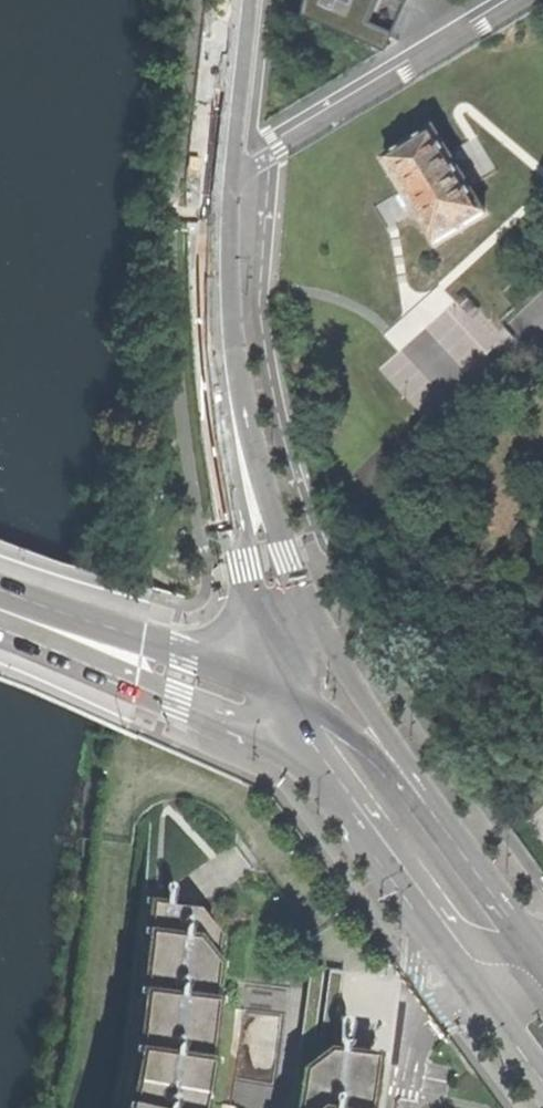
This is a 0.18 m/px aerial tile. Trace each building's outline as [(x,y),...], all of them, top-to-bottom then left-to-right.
[(412,211),(433,245),(484,214),(433,129),(381,161),(402,195),(412,211)] [(403,216),(412,211),(402,195),(394,200),(399,208),(403,216)] [(208,1055),(215,995),(220,961),(223,937),(197,903),(167,900),(168,883),(143,880),(141,908),(153,922),(152,928),(142,987),(134,1045),(124,1098),(122,1107),(199,1107),(208,1055)] [(381,1048),(329,1042),(300,1064),(293,1107),(373,1107),(381,1048)]
